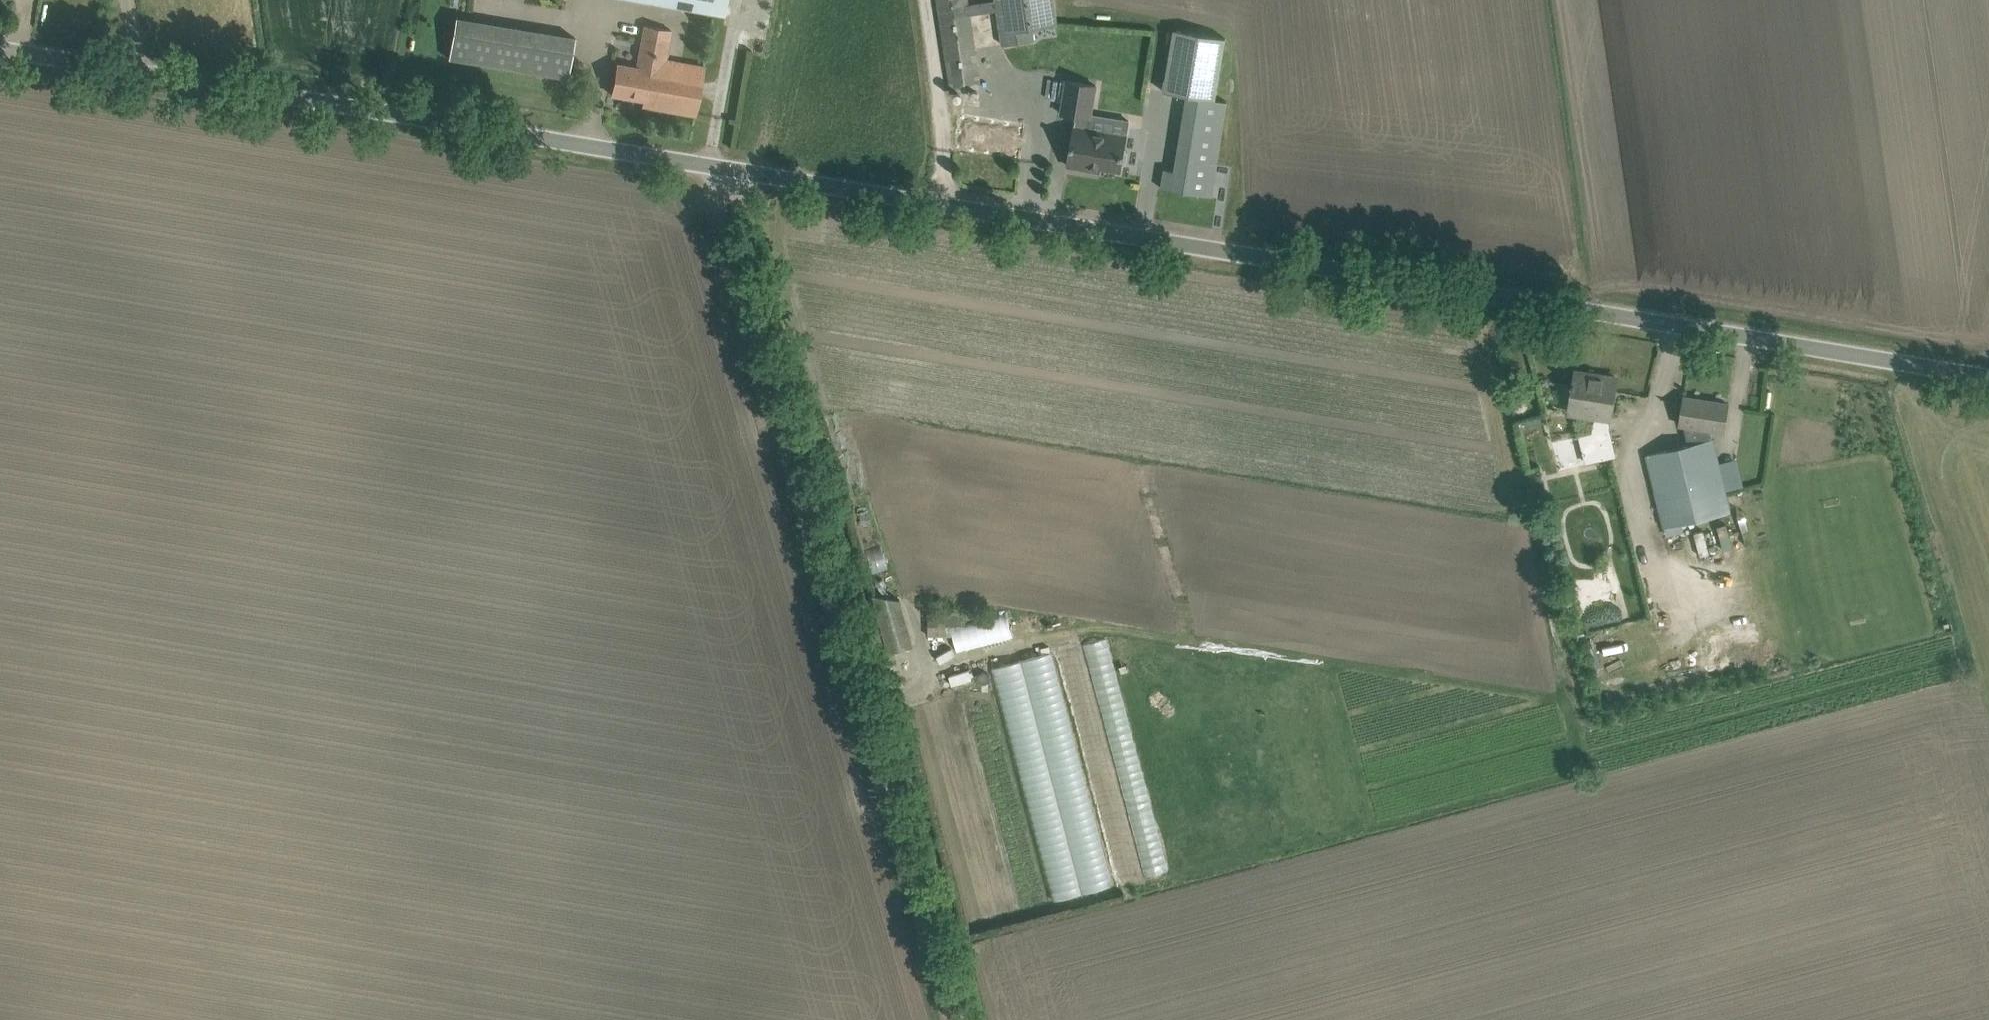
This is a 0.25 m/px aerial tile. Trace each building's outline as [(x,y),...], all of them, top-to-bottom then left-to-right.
[(727,0),(624,0),(724,18),(727,0)] [(1057,24),(1054,0),(997,0),(970,4),(969,0),(938,0),(952,92),(982,87),(971,15),(998,11),(1003,44),(1032,39),(1031,28),(1057,24)] [(568,78),(569,73),(575,37),(456,17),(449,58),(568,78)] [(637,67),(617,64),(612,95),(644,100),(643,107),(696,116),(704,68),(705,69),(706,65),(666,58),(671,30),(644,25),(637,67)] [(1216,162),(1227,100),(1215,98),(1226,37),(1175,28),(1164,90),(1187,94),(1180,141),(1179,141),(1175,169),(1165,167),(1162,187),(1211,195),(1217,162),(1216,162)] [(1089,127),(1096,84),(1068,79),(1062,112),(1077,115),(1075,125),(1068,164),(1090,168),(1091,164),(1121,169),(1122,163),(1126,161),(1128,151),(1125,148),(1127,134),(1089,127)] [(1018,151),(1023,119),(960,109),(954,141),(1018,151)] [(1574,385),(1571,403),(1597,408),(1596,416),(1595,419),(1594,431),(1601,460),(1616,456),(1613,446),(1609,427),(1617,377),(1602,375),(1601,378),(1577,373),(1577,371),(1576,371),(1574,381),(1573,380),(1572,385),(1574,385)] [(1684,425),(1689,444),(1708,439),(1705,428),(1725,431),(1729,403),(1684,396),(1679,424),(1684,425)] [(1541,416),(1524,420),(1526,426),(1542,422),(1541,416)] [(887,692),(905,687),(895,650),(914,645),(901,599),(875,594),(883,625),(870,628),(887,692)] [(958,655),(1014,635),(1005,612),(950,632),(958,655)] [(1164,870),(1111,637),(1066,647),(1118,880),(1164,870)] [(1053,900),(1113,885),(1052,652),(992,667),(1053,900)]
